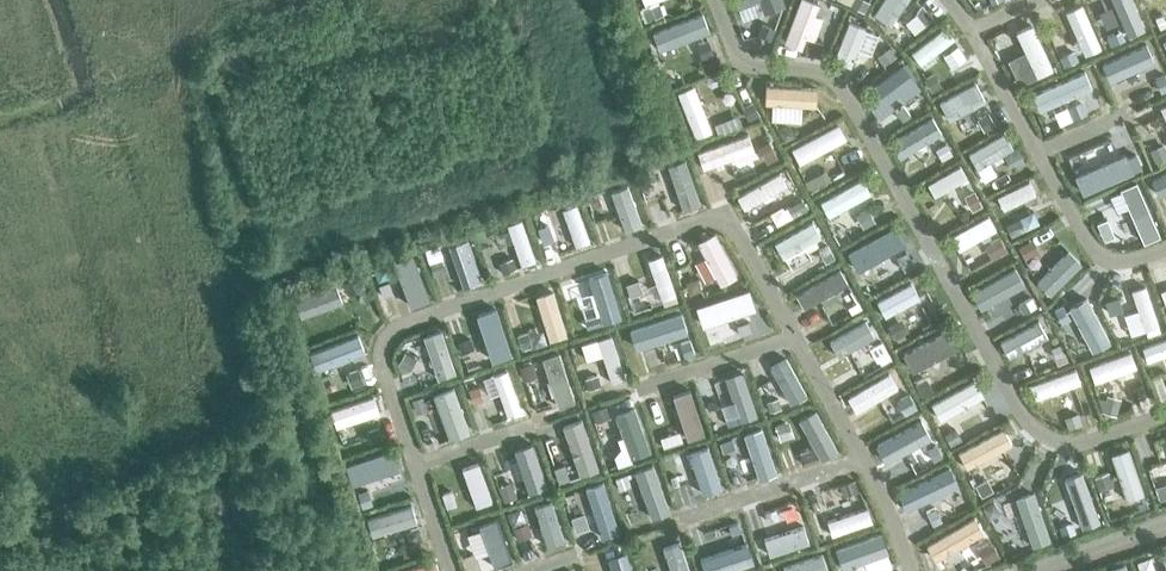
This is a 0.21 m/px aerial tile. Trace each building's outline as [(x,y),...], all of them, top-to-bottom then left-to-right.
[(764,13),(785,5),(784,0),(759,0),(764,13)] [(877,12),(889,20),(902,0),(884,0),(877,12)] [(1132,0),(1112,0),(1116,9),(1112,11),(1116,20),(1121,18),(1124,25),(1140,18),(1132,0)] [(1101,47),(1082,4),(1066,11),(1079,40),(1075,42),(1078,50),(1082,48),(1085,55),(1101,47)] [(701,20),(696,7),(658,20),(662,33),(701,20)] [(798,7),(783,48),(796,53),(812,12),(798,7)] [(848,18),(833,56),(850,63),(864,24),(848,18)] [(946,26),(912,52),(921,64),(955,38),(946,26)] [(1054,68),(1035,28),(1022,34),(1035,60),(1030,62),(1035,74),(1040,71),(1041,74),(1054,68)] [(1146,43),(1103,63),(1110,79),(1153,60),(1146,43)] [(901,65),(872,88),(881,99),(899,85),(902,90),(912,82),(908,78),(910,76),(901,65)] [(1041,110),(1092,87),(1085,70),(1033,93),(1041,110)] [(976,81),(946,96),(952,108),(960,104),(964,110),(977,103),(973,97),(982,93),(976,81)] [(694,85),(678,92),(696,137),(712,130),(703,106),(706,105),(704,100),(700,101),(694,85)] [(766,103),(816,105),(817,87),(767,85),(766,103)] [(911,114),(930,104),(923,93),(904,103),(911,114)] [(939,129),(932,116),(891,139),(898,152),(939,129)] [(800,163),(846,138),(838,124),(792,148),(800,163)] [(978,168),(1013,148),(1005,133),(970,153),(978,168)] [(754,151),(748,134),(698,151),(704,168),(716,163),(718,168),(725,166),(723,162),(754,151)] [(1085,193),(1128,175),(1119,155),(1076,174),(1085,193)] [(667,167),(682,211),(700,205),(685,161),(667,167)] [(967,178),(960,166),(928,183),(935,196),(954,185),(957,189),(962,187),(959,182),(967,178)] [(832,179),(826,169),(805,181),(811,191),(832,179)] [(780,172),(738,196),(745,208),(754,203),(756,207),(764,202),(762,199),(773,192),(775,197),(783,192),(781,188),(787,184),(780,172)] [(1150,181),(1155,194),(1165,189),(1165,173),(1150,181)] [(861,176),(820,199),(828,214),(869,191),(861,176)] [(1029,181),(997,196),(1004,209),(1024,199),(1026,204),(1035,199),(1033,195),(1036,194),(1029,181)] [(1160,235),(1136,181),(1120,188),(1144,242),(1160,235)] [(641,225),(627,186),(610,192),(624,231),(641,225)] [(588,243),(575,208),(561,212),(574,248),(588,243)] [(996,229),(988,216),(951,236),(959,250),(996,229)] [(812,221),(775,242),(784,258),(806,245),(808,250),(818,244),(816,239),(821,236),(812,221)] [(534,264),(519,222),(505,227),(520,268),(534,264)] [(857,265),(892,246),(884,230),(849,250),(857,265)] [(736,279),(713,236),(696,245),(719,288),(736,279)] [(480,282),(466,241),(447,247),(461,288),(480,282)] [(1071,249),(1038,282),(1051,295),(1084,261),(1071,249)] [(677,303),(660,257),(646,262),(662,308),(677,303)] [(427,301),(412,258),(398,262),(413,306),(427,301)] [(1022,279),(1015,266),(983,284),(990,297),(1022,279)] [(804,308),(848,283),(840,270),(796,295),(804,308)] [(620,319),(606,274),(587,280),(601,325),(620,319)] [(886,316),(921,298),(912,282),(878,301),(886,316)] [(1163,324),(1150,284),(1136,288),(1144,312),(1139,314),(1142,324),(1147,323),(1149,329),(1163,324)] [(337,288),(294,300),(300,318),(342,306),(337,288)] [(747,292),(697,309),(702,325),(753,308),(747,292)] [(565,337),(552,293),(535,298),(548,342),(565,337)] [(1075,320),(1079,328),(1084,330),(1086,329),(1096,348),(1112,339),(1092,302),(1075,310),(1079,318),(1075,320)] [(510,357),(494,311),(475,318),(491,364),(510,357)] [(635,350),(687,333),(681,314),(629,331),(635,350)] [(759,317),(745,322),(750,336),(764,331),(759,317)] [(1039,321),(1002,340),(1009,352),(1027,343),(1032,352),(1045,345),(1043,343),(1050,340),(1047,332),(1046,333),(1043,327),(1046,326),(1043,319),(1039,321)] [(839,356),(875,336),(867,321),(831,341),(839,356)] [(912,369),(956,346),(947,329),(903,352),(912,369)] [(455,375),(440,332),(422,339),(437,381),(455,375)] [(357,336),(310,354),(317,373),(365,354),(357,336)] [(625,380),(611,337),(598,341),(612,384),(625,380)] [(1148,345),(1153,358),(1165,354),(1165,338),(1148,345)] [(882,365),(892,360),(882,341),(870,347),(877,361),(880,360),(882,365)] [(1095,382),(1137,367),(1131,351),(1089,367),(1095,382)] [(543,360),(559,409),(576,404),(559,355),(543,360)] [(808,395),(788,358),(770,368),(790,405),(808,395)] [(1035,399),(1080,383),(1075,369),(1031,385),(1035,399)] [(492,377),(506,419),(520,414),(506,372),(492,377)] [(586,394),(604,387),(601,377),(598,378),(596,373),(585,377),(586,381),(582,382),(586,394)] [(856,411),(898,387),(889,373),(848,397),(856,411)] [(757,416),(743,374),(723,381),(737,423),(757,416)] [(941,419),(984,395),(975,379),(932,403),(941,419)] [(469,434),(453,389),(434,396),(450,441),(469,434)] [(704,434),(689,390),(671,396),(686,440),(704,434)] [(1121,398),(1107,394),(1106,400),(1099,398),(1102,408),(1103,408),(1103,411),(1117,415),(1121,398)] [(373,397),(330,412),(336,428),(379,413),(373,397)] [(410,402),(415,414),(426,410),(422,398),(410,402)] [(779,400),(765,404),(768,414),(782,410),(779,400)] [(650,451),(634,408),(614,415),(630,458),(650,451)] [(838,452),(816,412),(798,421),(820,462),(838,452)] [(598,470),(581,419),(561,426),(578,477),(598,470)] [(895,455),(930,436),(921,421),(886,440),(895,455)] [(774,427),(778,442),(793,438),(788,423),(774,427)] [(967,468),(1012,443),(1003,428),(959,452),(967,468)] [(777,475),(761,430),(743,436),(758,481),(777,475)] [(718,445),(722,455),(735,450),(731,440),(718,445)] [(1147,499),(1129,447),(1116,451),(1129,492),(1119,496),(1123,507),(1136,503),(1138,510),(1147,507),(1145,500),(1147,499)] [(722,490),(707,448),(687,455),(702,497),(722,490)] [(546,487),(535,453),(521,457),(533,491),(546,487)] [(491,502),(477,464),(462,470),(475,508),(491,502)] [(669,513),(652,466),(634,472),(650,520),(669,513)] [(922,502),(958,485),(950,468),(914,486),(922,502)] [(618,532),(602,483),(585,489),(600,537),(618,532)] [(510,484),(497,488),(502,504),(516,499),(510,484)] [(1156,487),(1161,501),(1165,499),(1165,484),(1156,487)] [(1101,521),(1088,486),(1075,491),(1088,526),(1101,521)] [(1050,540),(1034,491),(1016,497),(1032,545),(1050,540)] [(563,544),(550,502),(532,508),(544,550),(563,544)] [(375,535),(419,520),(414,504),(370,519),(375,535)] [(831,537),(871,524),(866,510),(826,524),(831,537)] [(583,514),(569,520),(574,534),(589,529),(583,514)] [(974,517),(927,545),(936,560),(983,532),(974,517)] [(509,563),(495,520),(477,526),(492,569),(509,563)] [(509,530),(514,543),(530,537),(526,524),(509,530)] [(768,557),(809,544),(803,526),(762,540),(768,557)] [(881,535),(833,550),(840,570),(844,570),(888,557),(881,535)] [(986,564),(1000,556),(989,538),(976,545),(986,564)] [(679,542),(663,548),(671,570),(689,570),(679,542)] [(753,564),(746,543),(699,559),(703,570),(733,570),(753,564)] [(625,554),(606,561),(609,570),(631,570),(625,554)] [(822,555),(783,568),(784,570),(827,570),(822,555)] [(433,560),(402,570),(437,570),(433,560)]
